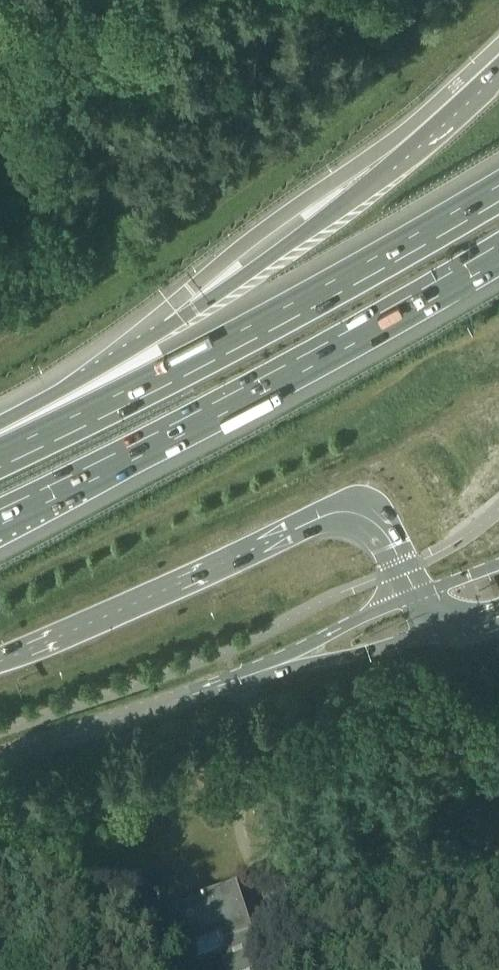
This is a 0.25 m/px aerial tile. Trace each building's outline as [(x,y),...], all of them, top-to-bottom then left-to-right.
[(179,948),(185,965),(224,952),(230,969),(260,969),(235,890),(200,901),(201,905),(169,916),(179,948)] [(275,936),(275,954),(287,954),(301,954),(301,930),(275,930),(275,936)]
